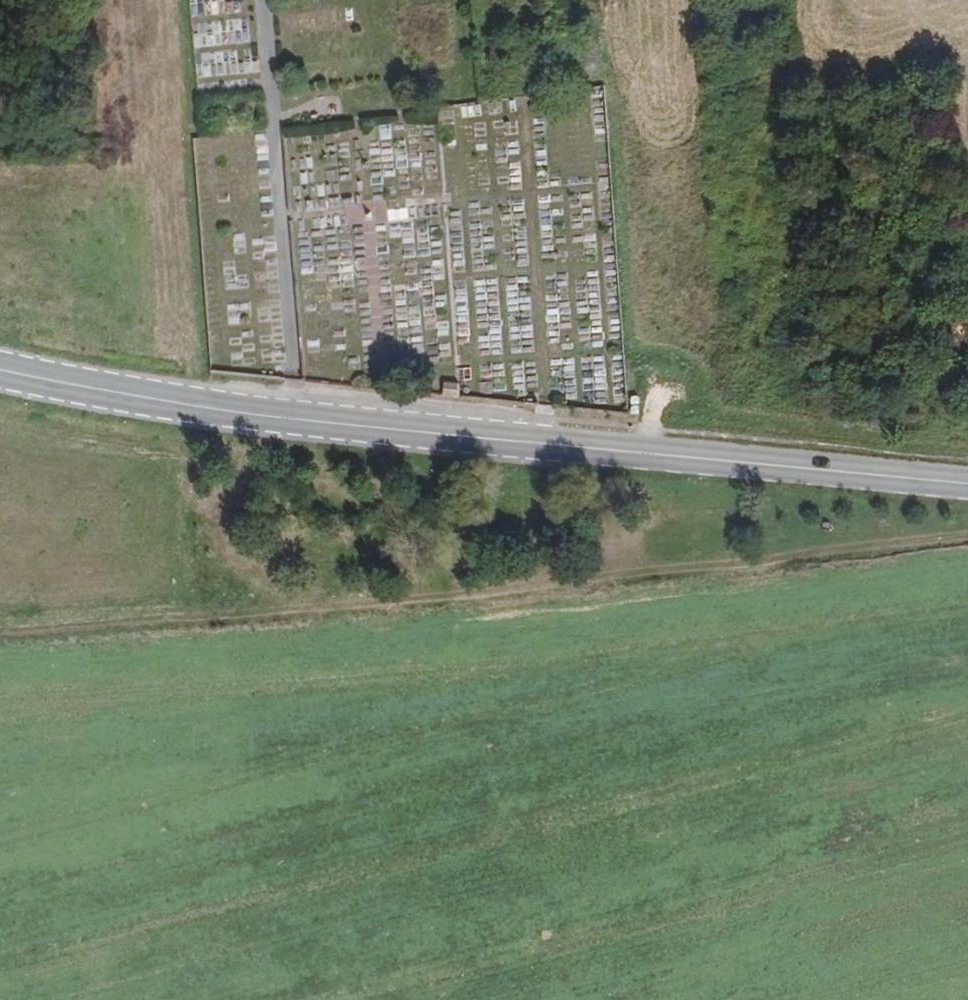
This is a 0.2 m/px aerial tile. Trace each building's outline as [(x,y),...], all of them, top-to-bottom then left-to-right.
[(457,382),(443,380),(441,394),(456,395),(457,382)]
